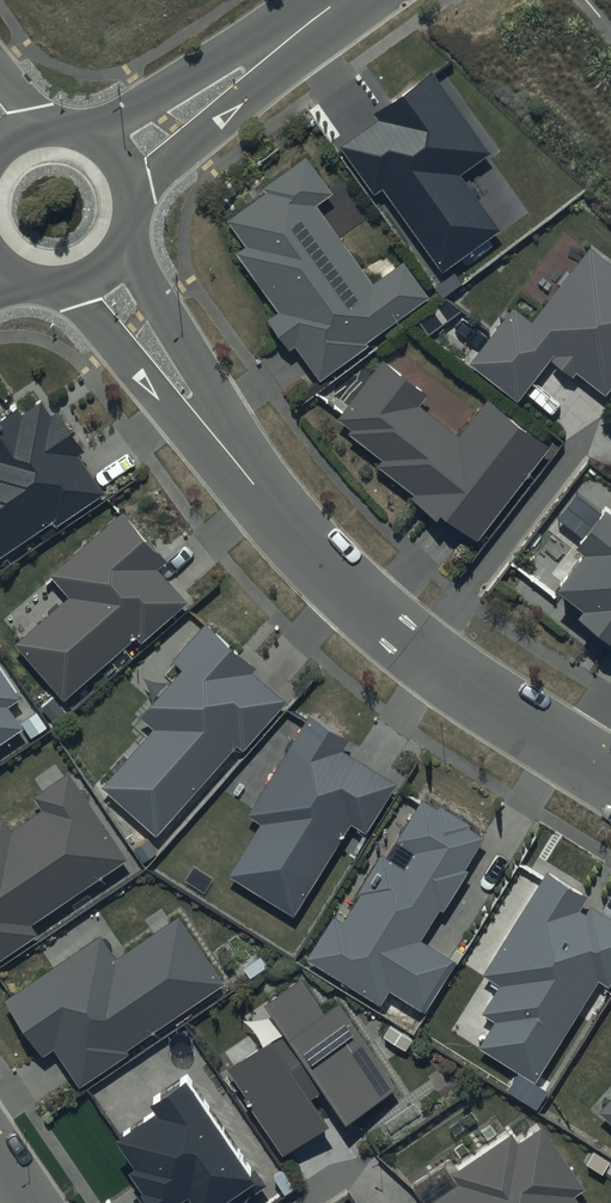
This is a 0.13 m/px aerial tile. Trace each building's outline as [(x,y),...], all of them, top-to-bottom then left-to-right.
[(491,154),(433,73),(374,115),(378,120),(339,148),(373,196),(383,189),(443,272),(500,231),(460,176),(491,154)] [(333,195),(307,158),(264,189),(266,193),(227,221),(246,247),(236,254),(280,315),(270,322),(290,350),(295,346),(320,381),(369,346),(367,344),(430,299),(403,260),(372,282),(318,206),(333,195)] [(591,250),(533,326),(513,310),(471,365),(520,402),(551,361),(573,378),(576,374),(606,396),(610,389),(610,265),(591,250)] [(430,396),(384,361),(339,419),(352,429),(349,433),(384,460),(379,467),(480,545),(555,447),(489,396),(459,435),(421,407),(430,396)] [(41,402),(23,414),(18,407),(0,420),(0,555),(52,520),(56,526),(102,495),(77,458),(85,453),(56,411),(50,415),(41,402)] [(606,507),(573,550),(583,557),(555,592),(581,612),(577,618),(610,644),(610,510),(606,507)] [(169,561),(125,511),(51,577),(70,598),(16,645),(65,701),(136,638),(141,644),(187,603),(158,570),(169,561)] [(257,669),(206,624),(171,663),(180,671),(139,717),(153,730),(102,789),(156,836),(236,745),(243,751),(286,702),(253,673),(257,669)] [(0,668),(0,746),(23,730),(9,708),(22,699),(0,668)] [(347,731),(310,706),(248,805),(261,813),(229,866),(294,908),(351,815),(364,824),(397,775),(341,741),(347,731)] [(2,821),(0,822),(0,961),(38,936),(32,926),(128,860),(69,773),(32,798),(41,812),(10,834),(2,821)] [(438,799),(421,789),(396,832),(414,842),(404,859),(380,845),(358,881),(361,882),(343,913),(334,908),(309,951),(381,992),(388,980),(425,1001),(454,952),(420,930),(438,899),(443,902),(466,862),(464,861),(483,829),(465,819),(468,813),(439,796),(438,799)] [(547,862),(484,965),(500,975),(482,1004),(494,1012),(478,1038),(535,1073),(598,971),(608,977),(610,972),(610,910),(592,898),(587,905),(579,900),(587,887),(547,862)] [(115,960),(100,938),(5,1003),(42,1057),(51,1050),(79,1091),(129,1057),(127,1053),(225,986),(179,917),(115,960)] [(303,981),(265,1007),(282,1032),(224,1072),(283,1159),(327,1129),(309,1101),(322,1092),(344,1125),(398,1088),(340,1003),(325,1013),(303,981)] [(187,1074),(152,1098),(161,1111),(114,1143),(134,1171),(127,1176),(146,1202),(239,1202),(264,1186),(187,1074)] [(599,1101),(610,1112),(610,1088),(599,1101)] [(452,1176),(460,1187),(436,1202),(578,1202),(575,1198),(585,1192),(542,1130),(519,1146),(511,1136),(452,1176)]
